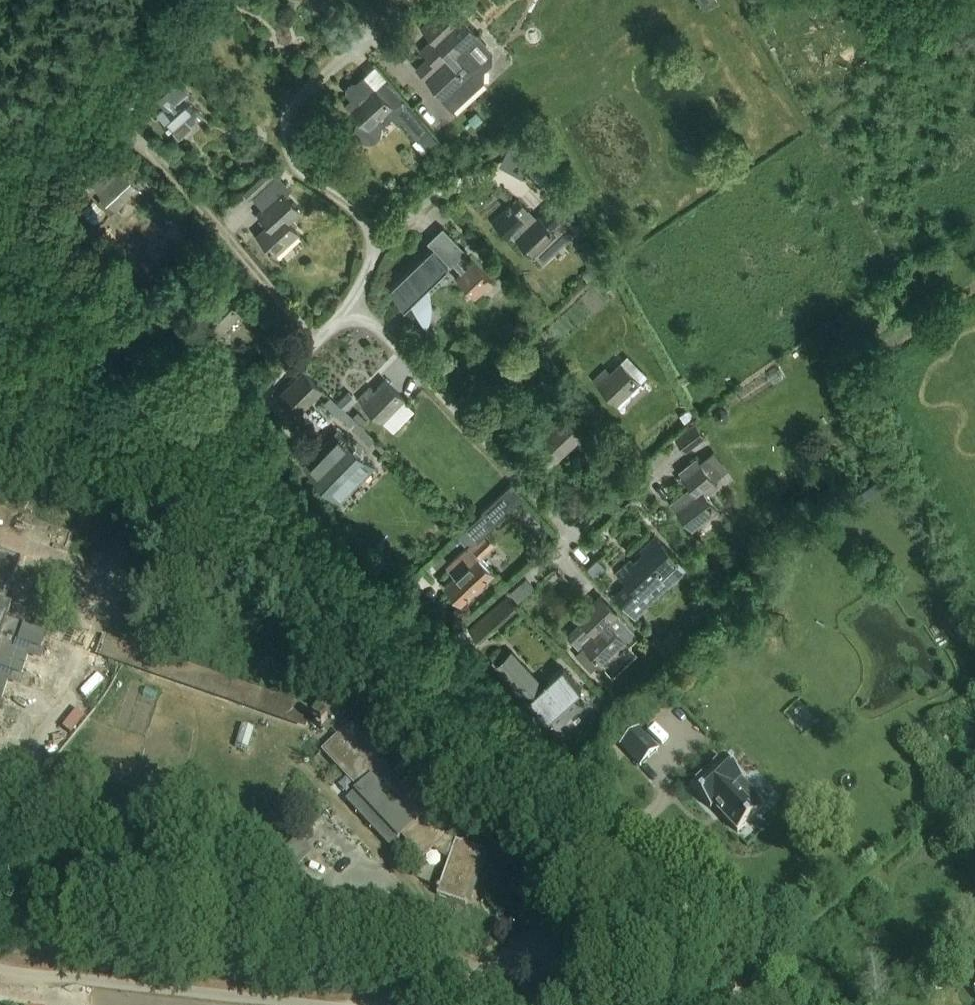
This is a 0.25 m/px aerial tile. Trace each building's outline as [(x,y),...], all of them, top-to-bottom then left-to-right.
[(443,102),(452,112),(482,84),(483,73),(465,52),(479,39),(460,19),(462,17),(449,4),(422,30),(431,41),(421,50),(433,65),(423,75),(444,101),(443,102)] [(155,95),(147,102),(156,112),(174,132),(180,139),(191,128),(204,117),(183,94),(187,90),(175,77),(155,95)] [(381,127),(392,117),(396,122),(400,119),(419,140),(428,131),(384,81),(375,89),(366,78),(357,86),(353,86),(350,89),(349,93),(354,99),(346,105),(359,119),(357,121),(356,122),(355,126),(355,129),(355,132),(357,136),(359,138),(362,141),(366,142),(370,142),(375,141),(378,139),(381,135),(383,131),(383,128),(381,127)] [(510,143),(499,162),(523,175),(534,157),(510,143)] [(260,149),(251,156),(258,165),(267,158),(260,149)] [(120,167),(110,177),(105,172),(91,185),(116,211),(140,188),(120,167)] [(298,212),(281,193),(258,214),(268,225),(257,235),(276,255),(299,234),(288,222),(298,212)] [(542,264),(578,230),(554,203),(538,218),(529,209),(528,210),(519,201),(507,212),(505,209),(492,222),(508,240),(514,234),(542,264)] [(390,290),(405,306),(411,300),(426,328),(429,324),(431,319),(432,313),(432,308),(431,302),(429,297),(426,292),(423,288),(449,264),(452,267),(455,265),(463,273),(457,278),(475,298),(492,281),(474,262),(467,269),(459,260),(467,252),(443,228),(428,243),(433,248),(390,290)] [(211,303),(207,298),(194,309),(217,335),(241,314),(223,293),(211,303)] [(611,373),(607,368),(594,381),(617,405),(647,376),(628,357),(611,373)] [(308,369),(283,393),(301,412),(326,388),(308,369)] [(746,399),(777,386),(771,371),(740,384),(746,399)] [(375,391),(371,387),(359,399),(383,423),(405,400),(385,380),(375,391)] [(346,410),(356,401),(347,392),(338,401),(346,410)] [(367,420),(358,411),(353,416),(362,425),(367,420)] [(379,443),(351,415),(345,421),(373,449),(379,443)] [(549,469),(562,457),(585,435),(566,415),(555,425),(551,421),(539,433),(549,443),(536,455),(549,469)] [(694,428),(675,443),(685,455),(704,440),(694,428)] [(339,434),(304,468),(338,504),(373,470),(365,462),(367,460),(364,457),(362,458),(339,434)] [(721,510),(707,492),(718,484),(698,458),(679,472),(691,488),(672,502),(693,530),(721,510)] [(858,505),(883,489),(878,481),(853,497),(858,505)] [(463,602),(495,572),(481,557),(496,543),(487,533),(495,525),(491,520),(501,511),(503,514),(509,513),(526,496),(514,484),(467,528),(478,540),(470,548),(469,547),(448,568),(456,576),(447,585),(463,602)] [(627,582),(615,594),(636,617),(687,571),(655,535),(639,549),(645,555),(635,564),(631,559),(618,571),(627,582)] [(3,706),(13,676),(23,679),(30,659),(34,650),(44,653),(50,636),(9,623),(14,609),(7,607),(22,563),(0,555),(0,705),(3,706)] [(598,558),(588,568),(596,576),(606,566),(598,558)] [(531,576),(509,596),(514,603),(537,583),(531,576)] [(514,603),(509,596),(472,629),(483,641),(520,608),(514,603)] [(577,649),(582,644),(585,647),(576,657),(592,674),(634,634),(600,598),(579,619),(584,625),(568,640),(577,649)] [(570,696),(578,688),(562,669),(543,687),(510,653),(495,667),(543,719),(546,716),(557,729),(580,708),(570,696)] [(208,694),(272,715),(279,695),(215,673),(208,694)] [(350,719),(330,698),(311,716),(335,740),(322,752),(358,790),(346,801),(390,848),(401,837),(422,859),(432,850),(441,857),(449,859),(437,896),(469,907),(487,854),(455,843),(447,837),(420,809),(445,786),(427,763),(401,789),(389,777),(391,776),(384,767),(384,766),(378,758),(380,756),(347,723),(350,719)] [(639,730),(620,748),(640,770),(660,752),(639,730)] [(728,827),(748,808),(747,806),(754,799),(731,775),(732,774),(733,773),(714,753),(681,783),(700,803),(703,801),(728,827)] [(292,843),(282,852),(295,867),(305,857),(292,843)]
